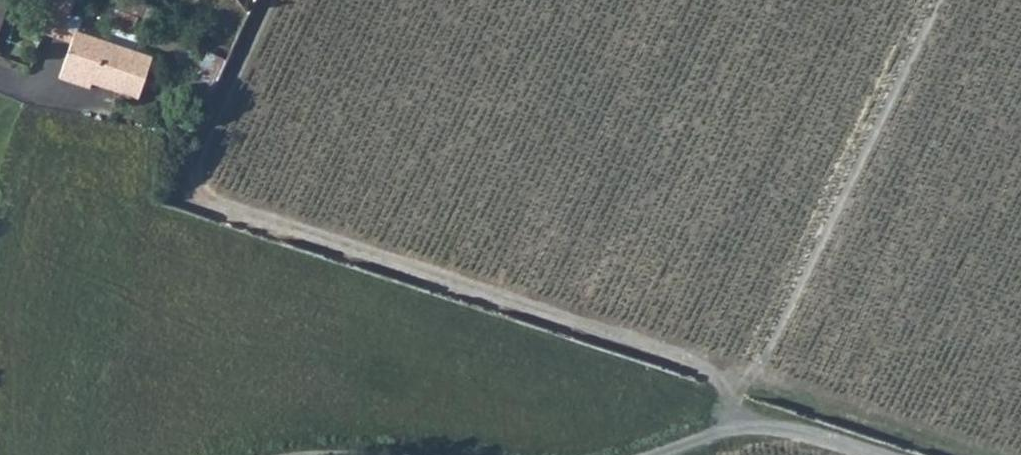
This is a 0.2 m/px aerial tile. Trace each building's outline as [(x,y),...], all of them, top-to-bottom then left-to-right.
[(74,29),(58,76),(90,88),(91,84),(140,97),(153,54),(74,29)]
